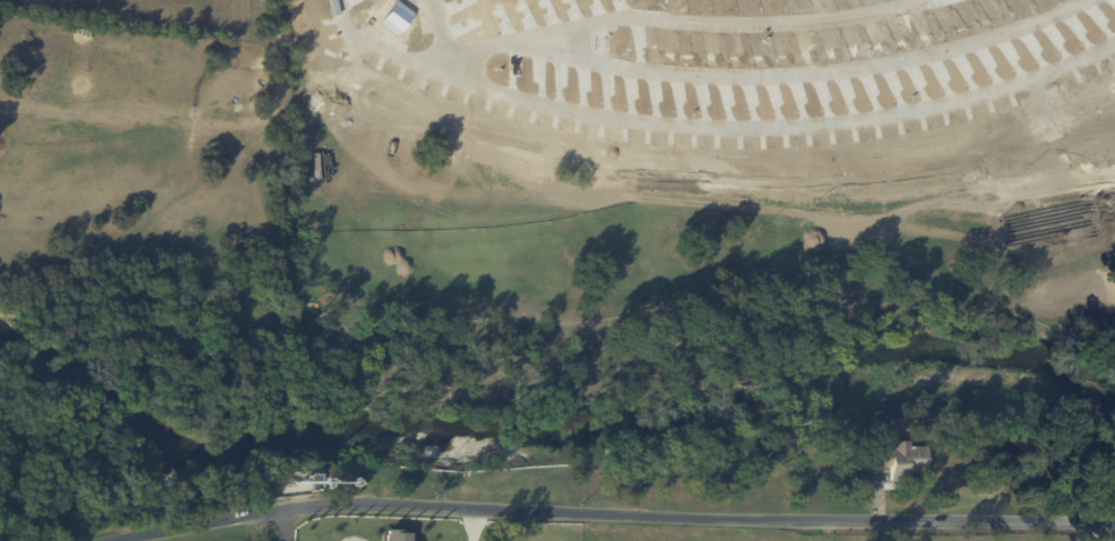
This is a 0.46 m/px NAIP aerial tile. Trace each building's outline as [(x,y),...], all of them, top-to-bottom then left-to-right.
[(866,1),(833,6),(836,26),(827,27),(829,43),(872,37),(875,55),(905,50),(902,31),(935,26),(931,0),(866,0),(866,1)] [(776,20),(775,47),(802,48),(802,20),(776,20)] [(998,66),(1035,64),(1033,23),(996,25),(998,66)] [(1045,108),(1044,80),(1012,81),(1013,110),(1045,108)] [(926,471),(926,446),(909,446),(909,440),(890,441),(890,450),(871,451),(872,467),(899,466),(899,472),(926,471)] [(411,534),(400,529),(385,529),(385,537),(383,540),(411,540),(411,534)]
